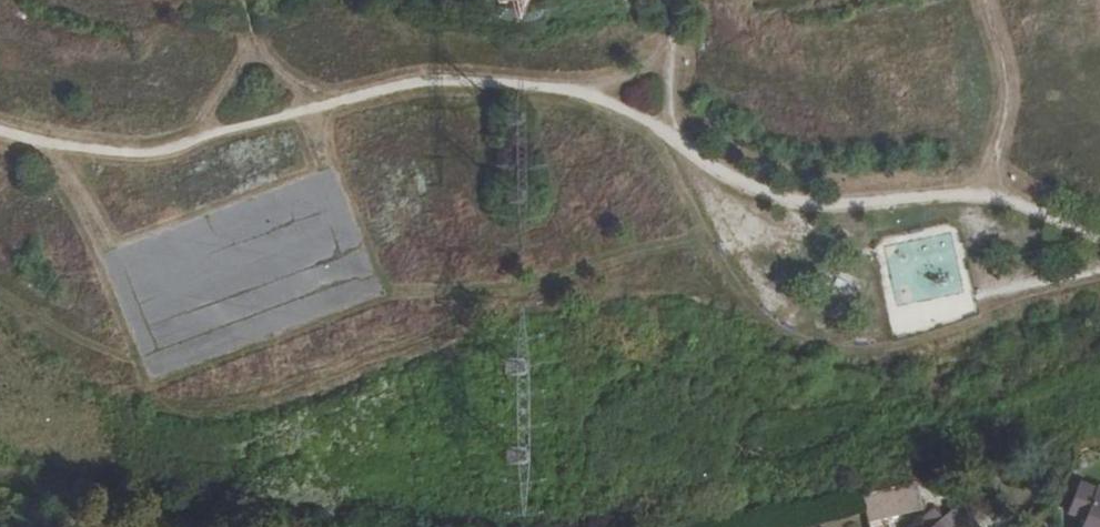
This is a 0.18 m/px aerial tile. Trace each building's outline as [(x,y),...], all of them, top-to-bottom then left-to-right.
[(912,482),(859,495),(866,522),(919,509),(912,482)] [(1095,495),(1092,500),(1077,494),(1067,521),(1080,526),(1099,526),(1099,497),(1095,495)]
